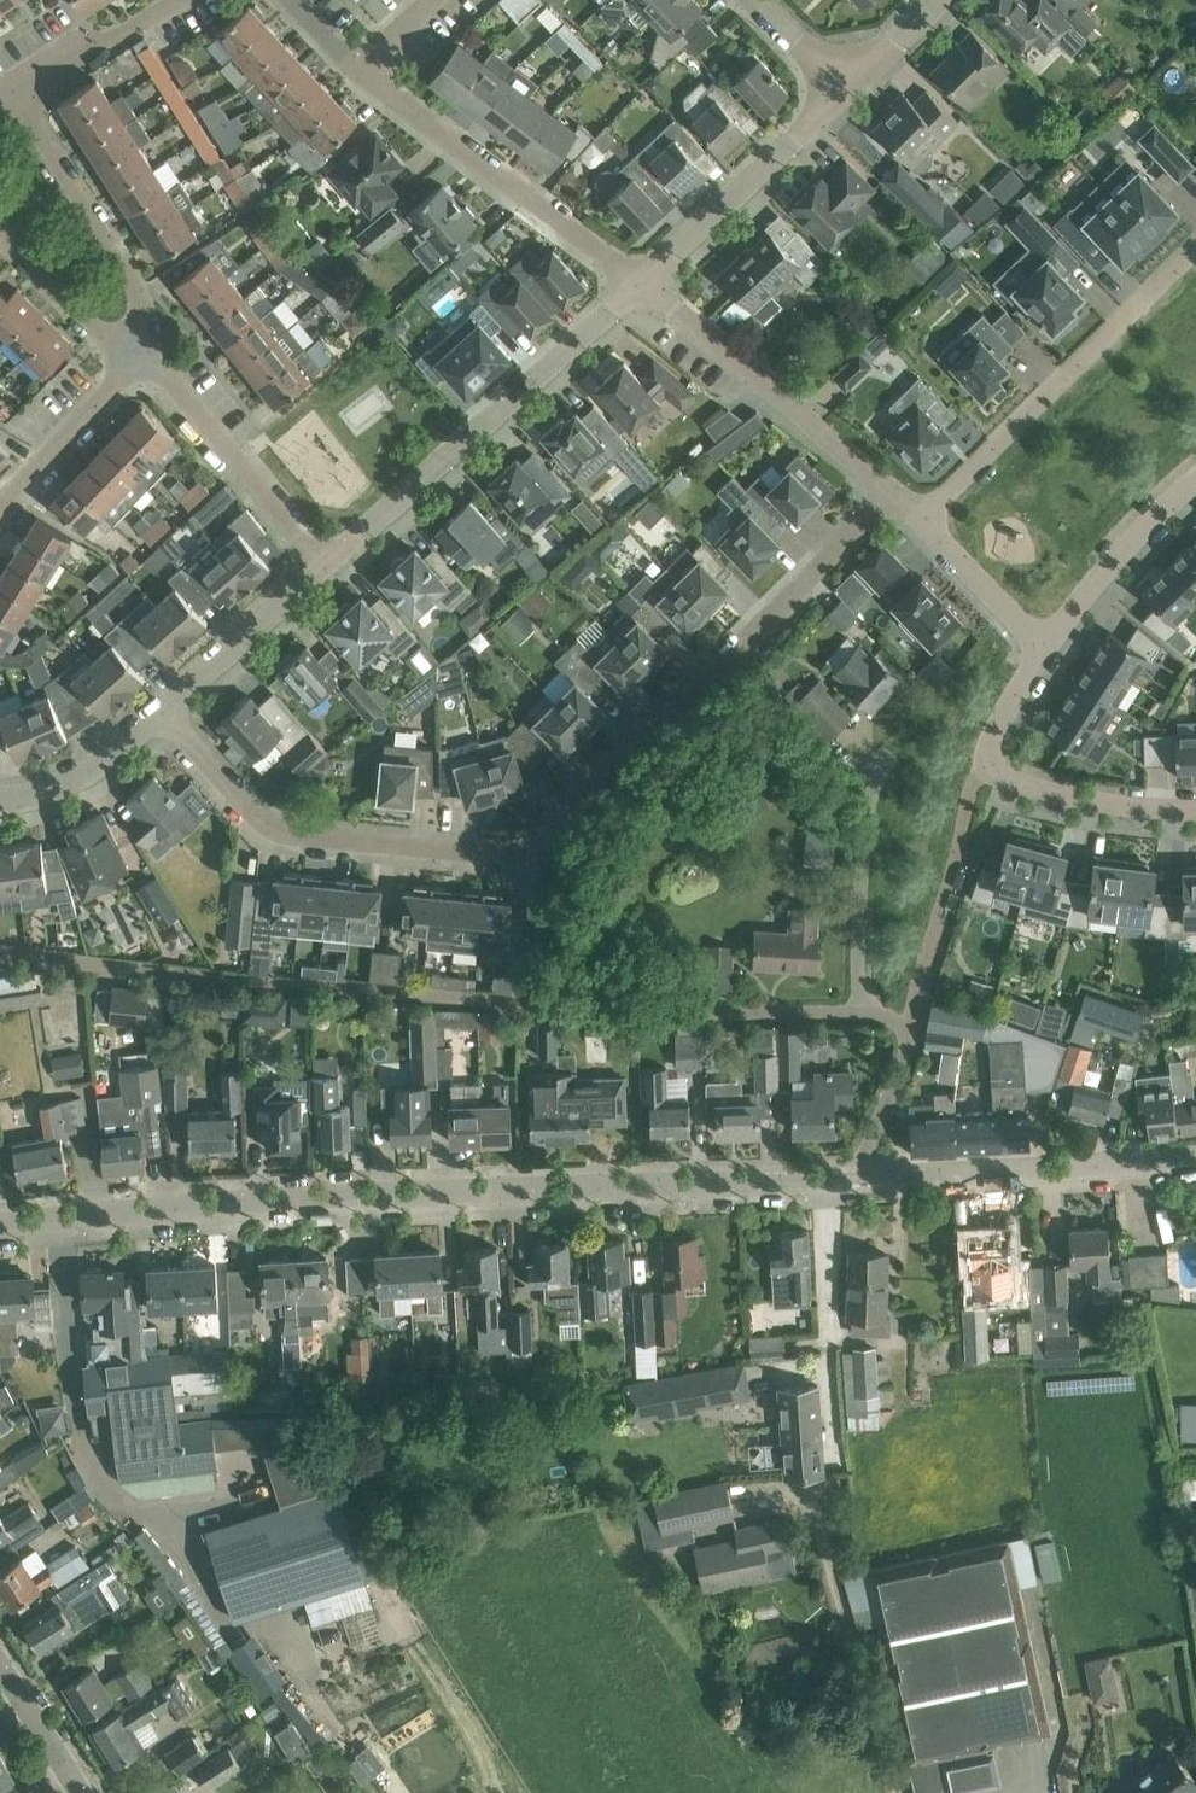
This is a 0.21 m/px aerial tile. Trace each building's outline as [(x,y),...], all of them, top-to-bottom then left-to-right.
[(1,9),(15,0),(0,0),(0,7),(1,9)] [(84,12),(103,0),(76,0),(84,12)] [(519,0),(499,0),(498,0),(519,23),(531,12),(519,0)] [(531,12),(542,2),(541,0),(519,0),(531,12)] [(650,18),(669,0),(617,0),(628,12),(642,8),(650,18)] [(686,44),(701,29),(693,20),(694,15),(702,8),(694,0),(669,0),(650,18),(659,26),(650,57),(649,58),(651,60),(646,65),(655,74),(686,44)] [(862,6),(859,8),(860,9),(870,0),(856,0),(862,6)] [(980,14),(997,31),(1017,52),(1032,37),(1045,51),(1056,40),(1070,54),(1084,40),(1070,26),(1057,14),(1044,0),(1037,0),(1029,9),(1020,0),(994,0),(980,14)] [(1075,9),(1067,0),(1055,0),(1054,1),(1093,39),(1098,34),(1092,28),(1098,22),(1080,4),(1075,9)] [(249,5),(231,21),(228,17),(211,28),(235,54),(267,25),(249,5)] [(564,22),(556,30),(570,44),(576,50),(583,43),(577,36),(564,22)] [(707,23),(701,29),(686,44),(696,54),(717,33),(707,23)] [(285,44),(267,25),(235,54),(253,73),(285,44)] [(969,108),(1008,68),(972,32),(961,43),(955,38),(955,39),(960,44),(933,72),(969,108)] [(583,43),(576,50),(582,56),(584,59),(596,70),(603,63),(590,49),(583,43)] [(302,63),(285,44),(253,73),(240,86),(257,105),(302,63)] [(455,99),(483,62),(459,44),(431,81),(455,99)] [(137,52),(152,75),(163,68),(149,45),(137,52)] [(749,48),(739,58),(742,61),(745,72),(735,81),(764,113),(787,92),(773,76),(774,75),(749,48)] [(455,99),(478,116),(506,79),(515,67),(492,50),(483,62),(455,99)] [(275,124),(320,82),(302,63),(257,105),(275,124)] [(152,75),(166,97),(177,90),(163,68),(152,75)] [(736,120),(747,110),(717,78),(708,87),(702,80),(684,97),(685,109),(694,118),(693,119),(717,146),(716,146),(725,156),(742,140),(739,137),(746,130),(736,120)] [(74,125),(110,102),(96,79),(59,102),(74,125)] [(529,96),(506,79),(478,116),(501,133),(529,96)] [(197,80),(184,86),(190,97),(203,89),(197,80)] [(338,101),(320,82),(275,124),(292,143),(338,101)] [(166,97),(180,120),(192,112),(177,90),(166,97)] [(906,96),(873,130),(912,168),(914,166),(918,171),(924,171),(932,164),(932,157),(927,152),(958,121),(926,90),(913,104),(906,96)] [(524,151),(552,113),(529,96),(501,133),(524,151)] [(356,121),(338,101),(292,143),(288,147),(311,172),(325,163),(343,146),(337,139),(356,121)] [(110,102),(74,125),(88,147),(124,124),(110,102)] [(180,120),(194,141),(205,134),(192,112),(180,120)] [(218,112),(205,120),(212,130),(224,123),(218,112)] [(574,129),(552,113),(524,151),(548,168),(561,152),(573,160),(571,162),(572,163),(592,140),(596,136),(578,123),(574,129)] [(102,169),(138,146),(151,138),(137,116),(124,124),(88,147),(102,169)] [(661,150),(651,159),(680,191),(694,178),(698,182),(707,173),(695,161),(705,152),(689,134),(675,118),(655,136),(659,139),(661,150)] [(230,133),(224,123),(212,130),(217,140),(230,133)] [(1194,166),(1154,124),(1138,139),(1178,181),(1194,166)] [(605,126),(596,136),(592,140),(603,152),(618,139),(605,126)] [(212,144),(205,134),(194,141),(200,151),(212,144)] [(359,200),(371,215),(396,195),(383,180),(402,165),(376,134),(330,173),(355,204),(359,200)] [(102,169),(116,191),(152,168),(138,146),(102,169)] [(615,173),(610,171),(604,171),(600,173),(597,178),(597,183),(600,188),(642,234),(656,221),(653,217),(662,209),(652,198),(663,188),(633,156),(615,173)] [(224,184),(237,176),(231,166),(224,157),(219,157),(210,162),(224,184)] [(231,166),(237,176),(250,169),(242,158),(231,166)] [(821,177),(790,208),(828,245),(858,214),(854,209),(874,189),(846,161),(826,182),(821,177)] [(925,192),(898,165),(885,180),(952,248),(973,229),(929,188),(925,192)] [(166,190),(152,168),(116,191),(130,213),(166,190)] [(1165,224),(1178,211),(1138,169),(1111,196),(1155,242),(1169,228),(1165,224)] [(223,200),(229,196),(239,189),(243,187),(237,176),(224,184),(216,189),(223,200)] [(166,190),(130,213),(144,235),(180,212),(194,204),(179,181),(166,190)] [(423,200),(409,212),(427,234),(427,235),(442,252),(444,251),(454,243),(462,253),(474,243),(465,233),(475,225),(472,221),(475,216),(466,206),(461,208),(452,197),(450,199),(442,190),(444,188),(442,185),(423,200)] [(986,193),(966,214),(977,225),(1000,206),(986,193)] [(1155,242),(1111,196),(1084,221),(1071,208),(1055,224),(1082,252),(1097,238),(1123,265),(1136,252),(1140,256),(1155,242)] [(1045,254),(1060,240),(1026,205),(1007,223),(1031,248),(1020,259),(1032,272),(1007,295),(1022,312),(1028,306),(1040,319),(1039,320),(1042,323),(1043,322),(1053,332),(1057,328),(1060,332),(1075,318),(1071,314),(1075,310),(1072,306),(1084,295),(1045,254)] [(389,206),(356,234),(372,252),(405,224),(389,206)] [(195,235),(180,212),(144,235),(158,258),(195,235)] [(242,222),(262,248),(273,240),(254,213),(242,222)] [(806,285),(828,265),(780,213),(765,227),(769,232),(749,250),(748,248),(716,277),(732,294),(734,292),(752,311),(794,272),(806,285)] [(492,249),(507,236),(499,227),(484,240),(492,249)] [(262,248),(278,269),(289,260),(273,240),(262,248)] [(948,258),(931,241),(905,267),(899,273),(917,290),(922,284),(942,264),(948,258)] [(176,283),(193,304),(227,276),(210,255),(204,245),(178,262),(187,274),(176,283)] [(458,275),(479,255),(471,246),(449,265),(450,267),(458,275)] [(510,269),(519,280),(520,280),(529,290),(530,290),(541,280),(563,305),(576,294),(578,296),(589,286),(582,278),(580,280),(553,250),(541,261),(531,250),(510,269)] [(278,269),(300,284),(308,273),(289,260),(278,269)] [(450,267),(418,297),(428,308),(460,279),(458,275),(450,267)] [(958,269),(948,279),(957,288),(968,278),(958,269)] [(308,273),(300,284),(312,292),(319,281),(308,273)] [(243,297),(227,276),(193,304),(210,324),(243,297)] [(552,315),(530,290),(529,290),(520,280),(519,280),(508,289),(499,279),(478,297),(481,301),(497,319),(509,309),(531,334),(542,324),(543,327),(551,320),(549,317),(552,315)] [(351,312),(359,299),(338,284),(327,301),(338,308),(340,305),(351,312)] [(0,292),(0,306),(17,289),(17,288),(6,298),(0,292)] [(17,289),(0,306),(0,330),(6,336),(36,308),(17,289)] [(478,297),(476,296),(460,310),(467,318),(450,333),(489,376),(500,366),(503,370),(512,361),(509,358),(511,356),(487,329),(498,320),(497,319),(481,301),(478,297)] [(210,324),(226,344),(260,317),(243,297),(210,324)] [(359,299),(351,312),(376,327),(383,315),(359,299)] [(54,326),(36,308),(6,336),(25,355),(54,326)] [(971,386),(983,398),(1001,381),(997,377),(1008,368),(1000,359),(1013,346),(982,313),(937,356),(949,369),(952,366),(960,375),(958,377),(968,388),(971,386)] [(276,337),(260,317),(226,344),(242,364),(276,337)] [(54,326),(25,355),(44,374),(73,346),(54,326)] [(427,340),(410,354),(432,378),(443,369),(467,395),(489,376),(450,333),(433,348),(427,340)] [(242,364),(258,384),(292,357),(276,337),(242,364)] [(305,347),(292,357),(258,384),(275,405),(321,368),(305,347)] [(858,351),(832,376),(845,390),(871,365),(858,351)] [(617,412),(608,420),(619,433),(628,425),(631,427),(659,402),(658,400),(664,394),(682,408),(694,393),(654,360),(642,375),(644,377),(640,380),(624,362),(595,388),(617,412)] [(939,452),(953,438),(942,428),(956,414),(918,377),(889,406),(903,420),(888,435),(905,452),(902,455),(915,468),(918,465),(922,469),(926,465),(929,467),(942,455),(939,452)] [(619,433),(608,420),(593,404),(592,405),(593,406),(581,417),(576,412),(566,421),(563,417),(542,436),(574,472),(604,445),(613,456),(628,443),(619,433)] [(124,426),(155,456),(174,437),(142,407),(124,426)] [(755,410),(742,420),(732,428),(742,441),(765,423),(755,410)] [(155,456),(124,426),(106,445),(149,486),(167,467),(155,456)] [(10,451),(0,442),(0,461),(10,451)] [(131,505),(149,486),(106,445),(88,464),(131,505)] [(745,488),(778,521),(788,511),(797,520),(815,502),(818,505),(815,508),(817,509),(835,490),(798,452),(779,471),(780,472),(783,470),(786,473),(771,488),(759,475),(745,488)] [(521,519),(523,517),(532,528),(571,494),(541,461),(529,471),(517,458),(504,469),(501,465),(489,476),(493,480),(488,483),(521,519)] [(131,505),(88,464),(70,483),(102,513),(113,524),(131,505)] [(199,499),(209,490),(200,479),(189,488),(199,499)] [(102,513),(70,483),(51,502),(83,532),(102,513)] [(214,495),(210,498),(220,509),(236,494),(226,484),(214,495)] [(199,499),(189,488),(179,497),(188,508),(199,499)] [(744,489),(747,492),(727,510),(727,522),(731,526),(715,542),(731,559),(736,555),(753,572),(770,555),(767,552),(777,541),(767,531),(777,521),(778,522),(778,521),(745,488),(744,489)] [(450,517),(452,519),(436,533),(465,566),(481,552),(484,555),(486,554),(499,569),(520,551),(519,550),(526,544),(493,506),(484,514),(473,502),(476,500),(475,498),(472,501),(471,499),(450,517)] [(226,536),(228,538),(218,548),(251,585),(263,573),(262,572),(270,565),(252,544),(266,532),(247,508),(227,523),(226,527),(225,532),(226,536)] [(161,515),(151,524),(160,534),(170,525),(161,515)] [(71,538),(37,517),(23,540),(57,561),(71,538)] [(160,534),(151,524),(141,533),(150,543),(160,534)] [(238,596),(251,585),(218,548),(217,548),(210,540),(192,556),(179,543),(180,542),(172,533),(159,545),(179,568),(200,591),(210,581),(229,602),(237,595),(238,596)] [(612,549),(602,538),(592,549),(602,559),(612,549)] [(44,583),(57,561),(23,540),(10,562),(44,583)] [(1185,551),(1195,562),(1195,540),(1185,551)] [(686,547),(666,567),(712,613),(725,600),(721,596),(728,588),(716,575),(726,565),(702,541),(691,552),(686,547)] [(940,639),(943,641),(957,628),(954,625),(962,618),(922,576),(902,595),(890,582),(906,567),(883,542),(856,567),(880,592),(882,590),(894,603),(892,605),(904,617),(900,621),(914,636),(918,632),(932,646),(940,639)] [(559,546),(543,561),(551,571),(568,556),(559,546)] [(455,604),(471,590),(452,568),(441,578),(415,549),(405,558),(403,556),(398,557),(393,559),(390,564),(389,569),(391,570),(381,580),(413,615),(433,598),(441,608),(450,599),(455,604)] [(1164,571),(1194,602),(1195,601),(1195,562),(1185,551),(1164,571)] [(120,562),(129,572),(140,563),(131,553),(120,562)] [(0,577),(0,586),(30,605),(44,583),(10,562),(0,577)] [(120,572),(109,562),(99,572),(109,582),(120,572)] [(653,580),(646,572),(628,590),(664,626),(674,616),(687,629),(694,622),(698,626),(712,613),(666,567),(653,580)] [(175,587),(155,605),(188,641),(200,630),(199,629),(207,621),(189,601),(200,591),(179,568),(168,578),(175,587)] [(1156,606),(1142,620),(1166,640),(1178,628),(1173,623),(1194,602),(1164,571),(1143,592),(1156,606)] [(0,586),(0,617),(16,627),(30,605),(0,586)] [(79,609),(89,600),(79,589),(69,599),(79,609)] [(626,609),(606,629),(608,632),(650,674),(663,661),(659,657),(666,649),(654,637),(664,626),(628,590),(617,601),(626,609)] [(127,613),(116,624),(136,647),(147,637),(166,658),(174,651),(175,652),(188,641),(155,605),(147,596),(127,613)] [(345,647),(360,663),(379,646),(388,655),(397,647),(401,652),(417,637),(398,616),(387,625),(362,596),(351,606),(347,601),(334,613),(338,618),(330,624),(350,646),(348,648),(346,645),(345,647)] [(857,614),(842,598),(826,614),(841,629),(857,614)] [(69,599),(59,608),(69,618),(79,609),(69,599)] [(97,603),(86,612),(92,619),(103,610),(103,609),(97,603)] [(511,633),(528,617),(517,607),(501,623),(511,633)] [(0,617),(0,649),(2,650),(16,627),(0,617)] [(136,647),(116,624),(104,634),(112,644),(92,661),(125,697),(137,686),(136,685),(144,678),(125,657),(136,647)] [(1152,661),(1162,645),(1137,626),(1126,642),(1110,632),(1094,657),(1130,681),(1146,657),(1152,661)] [(46,630),(36,639),(45,649),(55,640),(46,630)] [(578,638),(565,650),(579,664),(602,687),(613,677),(625,690),(633,683),(637,687),(650,674),(608,632),(596,644),(592,640),(586,646),(578,638)] [(36,639),(26,649),(35,659),(45,649),(36,639)] [(422,642),(405,658),(421,676),(438,661),(422,642)] [(846,681),(844,684),(872,709),(900,677),(872,652),(869,655),(858,645),(835,671),(846,681)] [(277,672),(308,706),(337,680),(306,646),(294,656),(290,652),(275,665),(279,669),(277,672)] [(939,650),(917,671),(935,689),(954,666),(939,650)] [(455,651),(437,665),(437,680),(462,673),(457,657),(455,651)] [(64,670),(54,677),(70,703),(84,694),(103,714),(111,707),(112,708),(125,697),(92,661),(84,652),(64,670)] [(1078,681),(1115,705),(1130,681),(1094,657),(1078,681)] [(575,683),(556,702),(588,735),(602,722),(597,718),(605,710),(592,698),(602,687),(579,664),(568,675),(575,683)] [(438,696),(437,680),(437,665),(411,685),(426,705),(438,696)] [(355,675),(341,688),(369,719),(383,706),(355,675)] [(56,712),(70,703),(54,677),(44,683),(48,694),(24,705),(42,749),(58,743),(57,742),(67,737),(56,712)] [(1115,705),(1078,681),(1062,705),(1099,729),(1115,705)] [(827,739),(850,718),(816,683),(794,704),(827,739)] [(301,773),(319,757),(326,751),(273,691),(258,705),(250,696),(218,724),(251,760),(273,740),(285,753),(284,754),(301,773)] [(6,733),(16,759),(26,755),(27,756),(42,749),(24,705),(18,692),(0,700),(0,733),(6,733)] [(1153,713),(1162,717),(1168,704),(1160,700),(1153,713)] [(536,721),(529,714),(517,725),(535,755),(551,739),(564,751),(571,744),(575,748),(588,735),(556,702),(536,721)] [(1046,731),(1082,754),(1099,729),(1062,705),(1046,731)] [(507,735),(481,742),(497,801),(515,797),(513,791),(523,788),(519,771),(535,755),(517,725),(507,735)] [(1195,776),(1195,733),(1160,734),(1161,764),(1176,763),(1177,777),(1195,776)] [(1144,764),(1161,764),(1160,734),(1144,734),(1144,737),(1144,752),(1144,764)] [(1144,752),(1144,737),(1134,738),(1134,752),(1144,752)] [(480,740),(456,747),(439,747),(440,787),(462,786),(467,804),(477,801),(479,806),(497,801),(481,742),(480,740)] [(433,788),(432,747),(385,743),(383,759),(379,803),(378,803),(378,805),(404,808),(405,802),(412,803),(414,789),(433,788)] [(185,832),(176,821),(190,809),(170,787),(166,790),(154,776),(127,800),(137,812),(125,822),(157,857),(185,832)] [(122,854),(113,835),(103,813),(68,829),(73,840),(59,847),(83,899),(99,892),(93,881),(110,873),(104,862),(122,854)] [(807,828),(803,861),(832,865),(836,831),(807,828)] [(999,872),(982,866),(971,897),(992,904),(996,890),(1022,897),(1018,911),(1019,911),(1038,843),(1017,837),(1016,842),(1008,840),(999,872)] [(31,842),(14,844),(20,892),(46,888),(48,900),(72,897),(64,868),(45,870),(41,842),(31,843),(31,842)] [(1019,911),(1067,924),(1074,891),(1057,888),(1066,856),(1058,853),(1059,849),(1038,843),(1019,911)] [(20,892),(14,844),(0,845),(0,894),(20,892)] [(1125,861),(1104,858),(1103,863),(1095,862),(1091,894),(1074,891),(1067,924),(1088,927),(1090,913),(1118,916),(1125,861)] [(1145,934),(1166,937),(1168,903),(1150,902),(1154,869),(1146,868),(1147,863),(1125,861),(1118,916),(1146,920),(1145,934)] [(1192,866),(1193,871),(1184,871),(1185,904),(1168,903),(1166,937),(1187,937),(1187,932),(1195,932),(1195,866),(1192,866)] [(256,903),(249,972),(251,972),(269,974),(273,933),(297,935),(298,921),(303,874),(284,872),(284,879),(275,878),(275,880),(274,886),(259,885),(260,879),(258,879),(256,903)] [(303,874),(298,921),(324,923),(328,883),(320,883),(321,876),(303,874)] [(156,877),(138,889),(161,926),(179,914),(156,877)] [(324,923),(323,938),(349,940),(350,926),(354,879),(336,877),(336,879),(335,884),(328,883),(324,923)] [(354,879),(350,926),(377,928),(378,913),(381,889),(372,888),(373,881),(354,879)] [(256,882),(232,880),(226,943),(250,945),(256,882)] [(402,915),(401,931),(427,933),(426,948),(432,887),(414,885),(414,892),(405,891),(402,915)] [(432,887),(426,948),(452,950),(458,896),(450,895),(451,889),(432,887)] [(458,896),(452,950),(453,950),(477,953),(478,953),(484,892),(466,890),(465,897),(458,896)] [(484,892),(478,953),(505,955),(519,957),(521,941),(522,929),(522,924),(524,905),(523,905),(522,911),(510,909),(510,904),(511,901),(502,900),(503,894),(484,892)] [(791,933),(757,931),(755,965),(816,969),(818,910),(792,908),(791,933)] [(705,987),(736,986),(735,943),(705,944),(705,987)] [(384,981),(387,951),(372,949),(369,980),(384,981)] [(401,952),(387,951),(384,981),(398,982),(401,952)] [(319,976),(320,966),(302,964),(301,975),(319,976)] [(337,968),(320,966),(319,976),(336,978),(337,968)] [(39,988),(36,972),(0,979),(0,1005),(40,998),(39,988)] [(525,993),(526,973),(517,972),(514,975),(513,993),(519,993),(525,993)] [(449,986),(450,976),(432,974),(431,984),(449,986)] [(467,977),(450,976),(449,986),(466,988),(467,977)] [(970,980),(966,996),(987,1002),(991,986),(970,980)] [(110,1021),(145,1024),(148,990),(113,987),(110,1021)] [(1007,993),(1000,1018),(1059,1034),(1066,1009),(1007,993)] [(1061,1034),(1069,1036),(1093,1044),(1098,1027),(1135,1039),(1143,1013),(1085,993),(1077,1017),(1068,1014),(1061,1034)] [(285,1021),(286,997),(243,995),(242,1019),(242,1022),(285,1024),(285,1021)] [(991,1016),(965,1011),(932,1004),(928,1027),(962,1033),(986,1038),(989,1041),(994,1111),(955,1113),(957,1152),(1030,1148),(1027,1091),(1054,1089),(1066,1044),(991,1016)] [(381,1024),(380,1010),(367,1010),(367,1025),(381,1024)] [(480,1039),(501,1040),(501,1011),(481,1010),(480,1039)] [(428,1077),(436,1077),(436,1027),(435,1011),(411,1011),(412,1078),(428,1077)] [(460,1011),(435,1011),(436,1027),(460,1027),(460,1011)] [(557,1021),(538,1022),(538,1057),(557,1056),(557,1021)] [(957,1068),(962,1033),(928,1027),(924,1046),(944,1049),(941,1066),(957,1068)] [(797,1031),(780,1032),(782,1076),(799,1075),(797,1031)] [(702,1034),(675,1035),(676,1066),(703,1065),(702,1034)] [(1091,1048),(1093,1044),(1069,1036),(1067,1041),(1066,1044),(1054,1089),(1072,1094),(1067,1112),(1104,1122),(1106,1112),(1121,1116),(1135,1064),(1120,1060),(1111,1090),(1082,1082),(1087,1063),(1100,1066),(1103,1056),(1096,1054),(1097,1050),(1091,1048)] [(451,1045),(436,1046),(436,1077),(452,1077),(451,1045)] [(49,1055),(54,1078),(84,1073),(80,1049),(49,1055)] [(187,1053),(165,1053),(166,1105),(188,1105),(187,1053)] [(757,1056),(758,1088),(776,1088),(775,1056),(757,1056)] [(161,1150),(158,1126),(156,1109),(161,1109),(157,1065),(121,1069),(125,1107),(126,1115),(133,1114),(135,1132),(140,1131),(142,1152),(161,1150)] [(644,1101),(650,1100),(651,1135),(690,1134),(689,1099),(667,1100),(666,1070),(643,1071),(644,1101)] [(1194,1099),(1191,1070),(1170,1073),(1178,1134),(1195,1132),(1195,1098),(1194,1099)] [(852,1104),(851,1072),(815,1073),(816,1097),(793,1097),(794,1131),(797,1131),(797,1137),(815,1136),(815,1131),(834,1130),(833,1100),(850,1099),(851,1104),(852,1104)] [(576,1073),(558,1074),(561,1138),(590,1137),(590,1122),(627,1121),(626,1076),(576,1078),(576,1073)] [(1178,1134),(1170,1073),(1136,1076),(1140,1117),(1147,1116),(1149,1137),(1178,1134)] [(558,1074),(529,1075),(530,1115),(531,1139),(561,1138),(558,1074)] [(223,1109),(207,1109),(189,1110),(189,1127),(190,1151),(236,1149),(235,1109),(241,1109),(240,1085),(240,1076),(222,1077),(223,1109)] [(316,1077),(317,1122),(318,1146),(350,1145),(349,1106),(339,1107),(338,1076),(316,1077)] [(430,1143),(428,1077),(412,1078),(411,1078),(411,1085),(382,1087),(383,1109),(391,1109),(392,1145),(430,1143)] [(496,1104),(480,1105),(481,1141),(511,1140),(509,1104),(508,1104),(507,1082),(495,1083),(496,1104)] [(719,1133),(760,1132),(759,1102),(758,1102),(758,1092),(741,1093),(741,1088),(736,1082),(706,1082),(707,1118),(718,1118),(719,1133)] [(452,1142),(481,1141),(480,1105),(480,1083),(451,1084),(452,1106),(451,1106),(452,1142)] [(255,1084),(255,1112),(255,1136),(267,1136),(267,1148),(301,1148),(301,1124),(310,1124),(310,1098),(276,1096),(276,1084),(255,1084)] [(912,1154),(957,1152),(955,1113),(954,1091),(934,1093),(934,1103),(909,1104),(912,1154)] [(86,1130),(82,1106),(81,1098),(60,1101),(41,1104),(47,1136),(13,1142),(20,1182),(67,1173),(60,1135),(86,1130)] [(133,1114),(126,1115),(125,1107),(99,1110),(105,1169),(144,1165),(142,1152),(140,1131),(135,1132),(133,1114)] [(1093,1278),(1110,1277),(1108,1227),(1069,1229),(1071,1266),(1092,1264),(1093,1278)] [(770,1249),(771,1271),(773,1271),(774,1292),(794,1291),(795,1315),(811,1314),(807,1229),(777,1231),(778,1248),(770,1249)] [(1009,1233),(968,1235),(972,1306),(963,1307),(966,1358),(988,1357),(985,1306),(991,1306),(988,1270),(1011,1269),(1009,1233)] [(664,1238),(667,1288),(652,1289),(654,1341),(656,1341),(676,1340),(674,1310),(686,1309),(684,1277),(705,1276),(704,1254),(697,1254),(696,1236),(664,1238)] [(588,1242),(591,1279),(580,1280),(580,1281),(579,1281),(581,1312),(610,1310),(608,1280),(630,1278),(628,1255),(623,1256),(623,1240),(588,1242)] [(567,1243),(536,1245),(537,1263),(529,1263),(530,1285),(542,1284),(543,1300),(549,1304),(557,1304),(558,1322),(578,1320),(577,1312),(581,1312),(579,1281),(569,1282),(567,1243)] [(459,1267),(460,1289),(476,1288),(479,1352),(498,1351),(512,1350),(512,1349),(510,1325),(498,1326),(496,1287),(499,1287),(497,1247),(466,1249),(467,1266),(459,1267)] [(442,1287),(442,1275),(440,1251),(409,1252),(411,1295),(427,1294),(428,1311),(443,1310),(442,1287)] [(412,1311),(411,1295),(409,1252),(377,1254),(379,1291),(380,1291),(381,1314),(396,1313),(412,1311)] [(886,1253),(850,1252),(849,1316),(853,1317),(853,1332),(889,1333),(889,1316),(884,1316),(886,1253)] [(1167,1252),(1129,1255),(1131,1287),(1151,1285),(1152,1297),(1180,1301),(1180,1284),(1169,1285),(1167,1252)] [(329,1294),(328,1282),(327,1257),(297,1259),(300,1331),(301,1338),(314,1337),(314,1331),(313,1311),(329,1310),(328,1294),(329,1294)] [(347,1293),(369,1292),(367,1258),(346,1258),(347,1293)] [(284,1332),(300,1331),(297,1259),(263,1261),(266,1314),(283,1313),(284,1332)] [(1016,1284),(1033,1283),(1032,1266),(1032,1259),(1015,1260),(1016,1284)] [(217,1305),(216,1288),(215,1264),(183,1266),(185,1307),(217,1305)] [(1065,1264),(1043,1266),(1045,1301),(1047,1333),(1067,1332),(1065,1300),(1068,1300),(1065,1264)] [(151,1309),(185,1307),(183,1266),(148,1268),(151,1309)] [(1035,1302),(1045,1301),(1043,1266),(1032,1266),(1033,1283),(1035,1302)] [(88,1272),(83,1272),(84,1294),(83,1294),(83,1300),(84,1300),(85,1305),(100,1304),(101,1320),(90,1320),(91,1335),(86,1335),(88,1364),(146,1358),(146,1354),(145,1348),(143,1324),(141,1324),(140,1303),(138,1279),(124,1279),(123,1270),(101,1271),(101,1268),(87,1269),(88,1272)] [(227,1269),(230,1326),(254,1325),(254,1309),(256,1309),(256,1295),(246,1295),(245,1269),(227,1269)] [(5,1368),(10,1366),(13,1362),(15,1357),(14,1352),(19,1352),(16,1310),(34,1309),(33,1300),(33,1292),(32,1275),(10,1277),(10,1270),(0,1271),(0,1369),(5,1368)] [(654,1341),(652,1289),(632,1290),(635,1342),(654,1341)] [(531,1309),(510,1310),(510,1325),(512,1349),(533,1348),(531,1309)] [(1046,1356),(1080,1354),(1078,1331),(1067,1332),(1047,1333),(1045,1333),(1046,1356)] [(784,1333),(749,1337),(751,1358),(786,1355),(784,1333)] [(370,1364),(369,1335),(352,1336),(354,1365),(370,1364)] [(654,1341),(635,1342),(636,1376),(656,1375),(656,1341),(654,1341)] [(853,1351),(843,1352),(848,1429),(876,1427),(874,1413),(880,1413),(878,1385),(879,1385),(877,1358),(876,1346),(853,1347),(853,1351)] [(230,1349),(188,1352),(191,1400),(192,1408),(232,1406),(230,1349)] [(188,1352),(171,1353),(177,1401),(191,1400),(188,1352)] [(88,1364),(83,1364),(83,1366),(84,1366),(90,1415),(92,1434),(114,1431),(115,1435),(120,1480),(219,1468),(216,1447),(261,1440),(281,1507),(333,1491),(306,1408),(285,1409),(233,1410),(212,1411),(213,1418),(176,1422),(175,1408),(174,1404),(175,1404),(177,1403),(177,1401),(171,1353),(169,1353),(146,1354),(146,1358),(88,1364)] [(387,1386),(387,1368),(371,1369),(372,1404),(416,1403),(416,1385),(387,1386)] [(716,1370),(651,1380),(657,1416),(699,1410),(698,1406),(721,1403),(716,1370)] [(818,1384),(779,1387),(785,1477),(799,1476),(824,1474),(818,1384)] [(0,1388),(0,1405),(2,1409),(15,1402),(6,1385),(0,1388)] [(64,1403),(37,1404),(39,1435),(65,1434),(64,1403)] [(1,1487),(16,1476),(29,1467),(49,1452),(42,1440),(0,1469),(0,1488),(1,1487)] [(695,1538),(693,1525),(733,1516),(726,1481),(635,1500),(645,1549),(695,1538)] [(88,1484),(51,1507),(59,1519),(95,1496),(88,1484)] [(281,1507),(207,1530),(234,1620),(366,1579),(339,1489),(333,1491),(281,1507)] [(8,1538),(14,1548),(45,1528),(30,1504),(28,1501),(2,1518),(0,1515),(0,1543),(8,1538)] [(738,1537),(695,1546),(704,1590),(746,1581),(770,1576),(764,1550),(790,1545),(784,1518),(736,1528),(738,1537)] [(843,1575),(856,1626),(878,1623),(908,1763),(915,1792),(920,1792),(941,1788),(946,1787),(947,1792),(965,1792),(1002,1785),(994,1745),(1023,1739),(1022,1733),(1041,1729),(1042,1735),(1051,1733),(1045,1703),(1009,1538),(890,1564),(866,1569),(867,1570),(843,1575)] [(1054,1538),(1035,1542),(1044,1580),(1062,1576),(1054,1538)] [(62,1587),(91,1569),(76,1545),(31,1574),(21,1558),(0,1571),(0,1588),(12,1607),(40,1589),(40,1588),(56,1578),(62,1587)] [(91,1569),(62,1587),(52,1594),(58,1603),(44,1612),(23,1625),(41,1652),(129,1596),(106,1559),(91,1569)] [(150,1589),(160,1605),(180,1592),(165,1570),(157,1576),(161,1582),(150,1589)] [(203,1634),(191,1642),(200,1655),(212,1647),(203,1634)] [(212,1647),(200,1655),(210,1670),(222,1661),(212,1647)] [(1093,1710),(1123,1703),(1112,1652),(1081,1659),(1093,1710)] [(83,1673),(63,1686),(83,1719),(104,1706),(128,1691),(131,1697),(139,1692),(154,1682),(150,1676),(141,1661),(116,1676),(104,1684),(93,1667),(83,1673)] [(110,1716),(90,1729),(112,1766),(133,1753),(145,1745),(144,1743),(159,1734),(149,1717),(169,1705),(176,1716),(195,1704),(177,1674),(163,1683),(157,1687),(141,1697),(110,1716)] [(779,1724),(767,1724),(767,1738),(779,1738),(779,1724)] [(193,1733),(165,1751),(178,1773),(207,1755),(193,1733)] [(252,1739),(248,1734),(193,1769),(205,1788),(240,1766),(239,1764),(252,1755),(245,1744),(252,1739)] [(1118,1792),(1119,1792),(1192,1792),(1195,1789),(1195,1780),(1173,1752),(1154,1768),(1151,1764),(1118,1792)] [(13,1779),(0,1757),(0,1787),(13,1779)] [(357,1757),(347,1765),(361,1784),(372,1776),(357,1757)]
